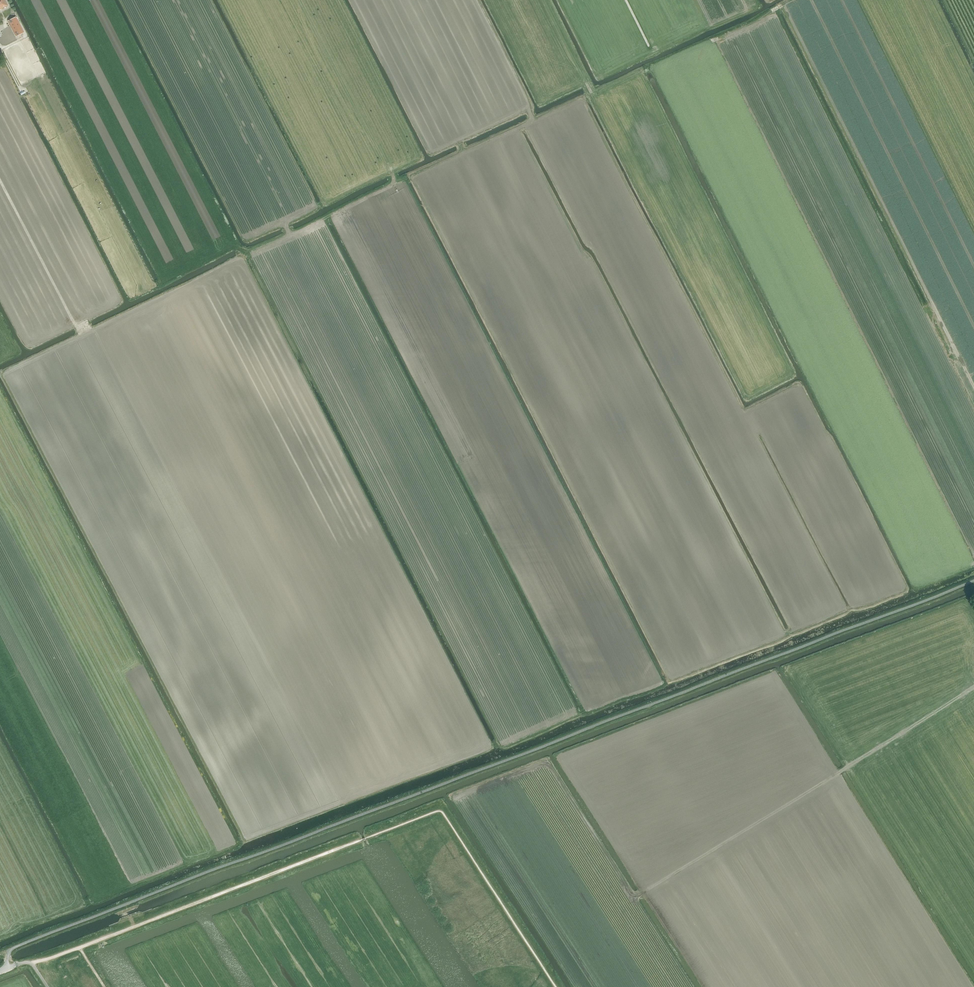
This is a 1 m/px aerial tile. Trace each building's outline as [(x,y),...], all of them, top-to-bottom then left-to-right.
[(17,36),(24,33),(16,17),(9,21),(17,36)] [(23,60),(14,64),(22,84),(27,81),(20,67),(25,65),(23,60)]
